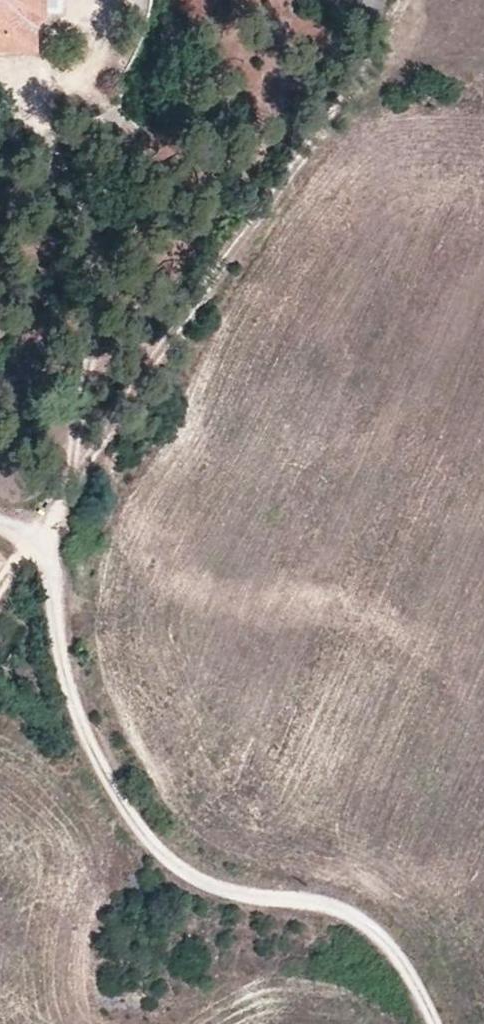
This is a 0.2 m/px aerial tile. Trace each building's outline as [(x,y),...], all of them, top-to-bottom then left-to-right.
[(32,44),(31,24),(41,15),(41,9),(41,0),(0,0),(0,44),(32,44)] [(41,9),(59,8),(58,0),(41,0),(41,9)]
